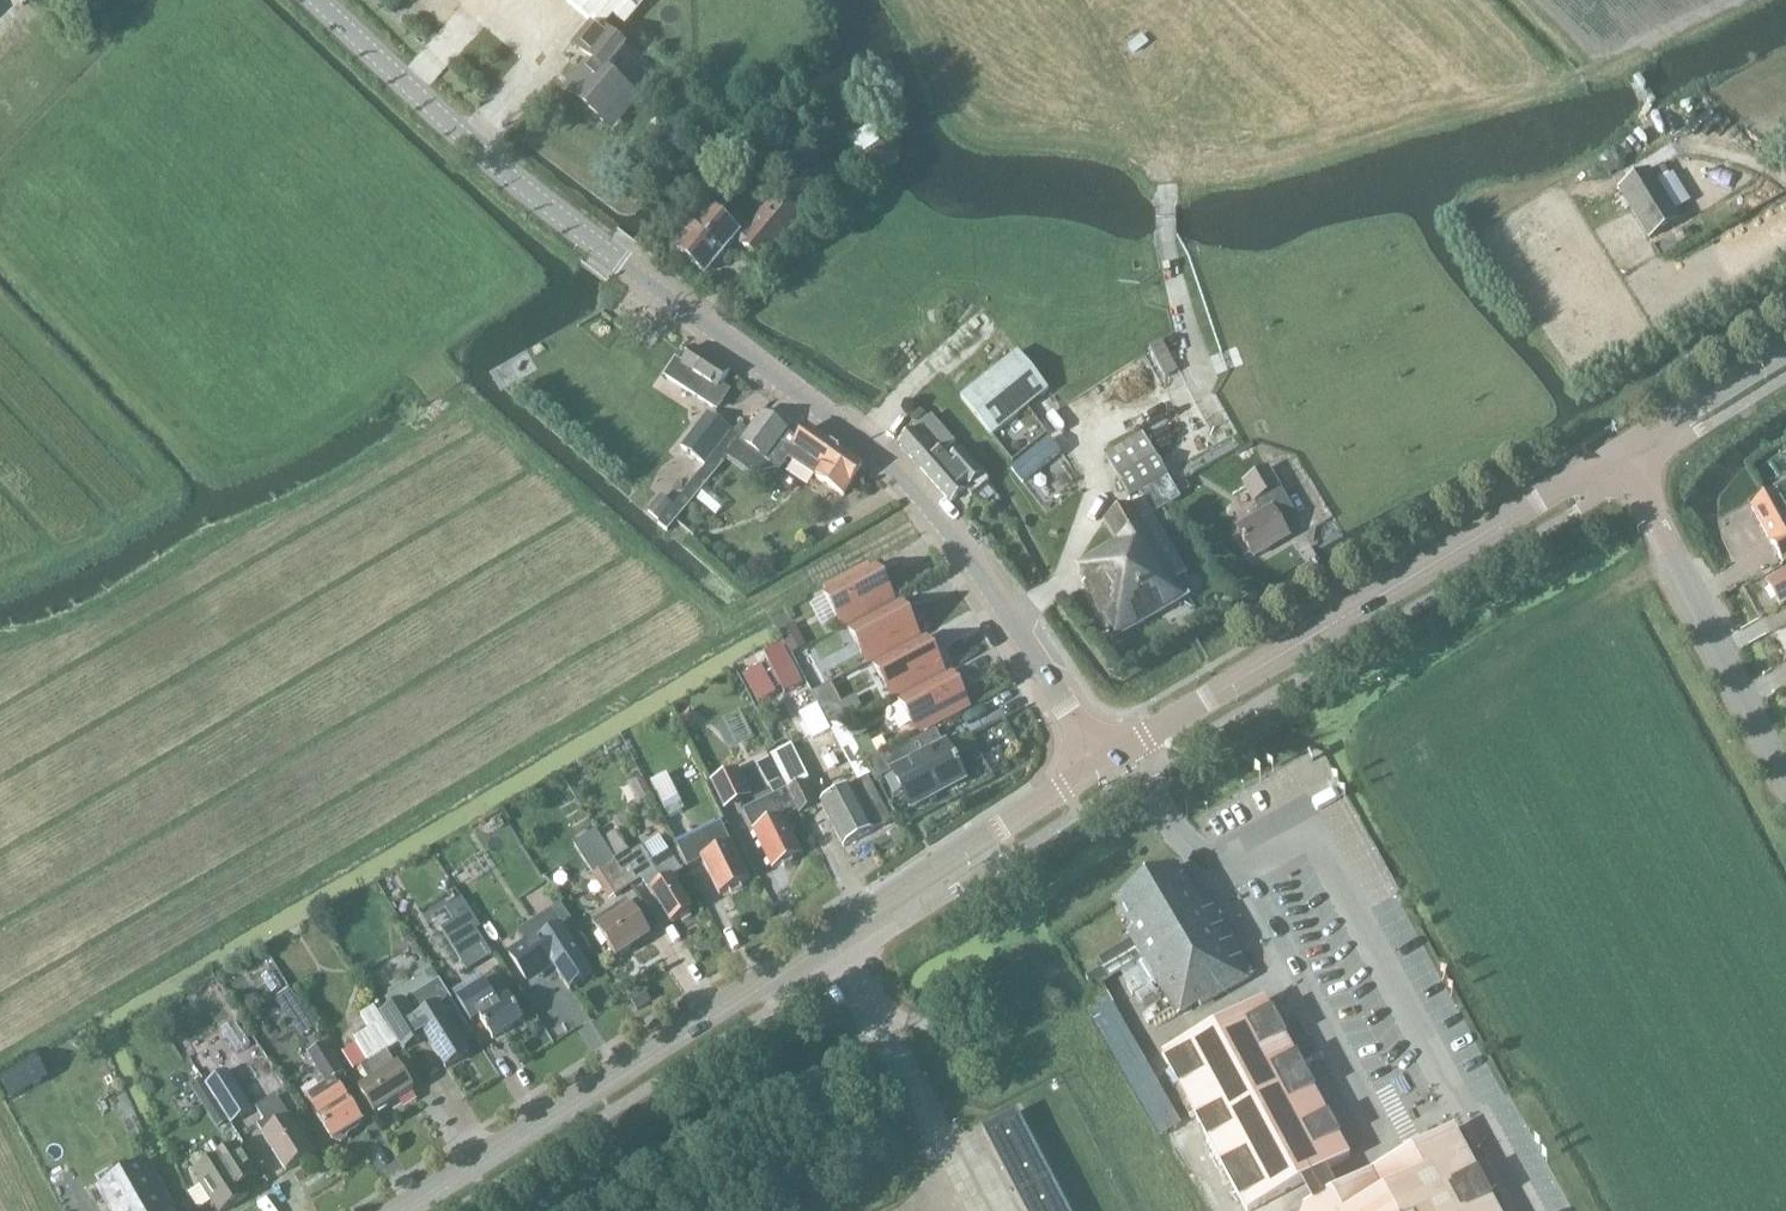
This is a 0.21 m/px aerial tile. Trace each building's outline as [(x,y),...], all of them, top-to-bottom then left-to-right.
[(602,31),(614,17),(626,26),(649,0),(566,0),(602,31)] [(594,55),(571,83),(581,91),(574,98),(604,124),(631,92),(601,68),(605,63),(611,68),(626,50),(602,31),(587,49),(594,55)] [(862,113),(842,127),(860,155),(881,142),(862,113)] [(777,192),(747,230),(733,219),(727,227),(709,212),(677,250),(706,275),(735,240),(767,266),(783,248),(778,244),(803,215),(826,191),(802,170),(781,195),(777,192)] [(1650,239),(1681,220),(1650,171),(1620,190),(1650,239)] [(1780,246),(1785,241),(1785,215),(1767,227),(1780,246)] [(676,363),(667,377),(695,396),(718,411),(732,390),(723,384),(731,371),(694,347),(686,360),(681,367),(676,363)] [(1018,352),(962,398),(994,437),(1050,391),(1018,352)] [(742,443),(769,462),(789,433),(764,413),(742,443)] [(943,455),(957,444),(933,417),(901,445),(932,480),(951,503),(965,490),(973,498),(991,482),(964,452),(951,464),(943,455)] [(691,435),(680,449),(704,467),(730,432),(715,420),(699,441),(691,435)] [(789,433),(769,462),(782,471),(796,448),(825,468),(818,480),(844,496),(863,468),(809,429),(801,441),(790,432),(789,433)] [(1142,499),(1105,522),(1117,542),(1077,566),(1088,584),(1083,587),(1115,640),(1190,597),(1179,579),(1188,574),(1153,515),(1181,498),(1168,476),(1143,434),(1105,456),(1131,499),(1139,494),(1142,499)] [(664,481),(683,459),(671,448),(652,470),(664,481)] [(1262,514),(1238,528),(1255,558),(1290,538),(1281,522),(1296,514),(1269,468),(1244,483),(1262,514)] [(1771,542),(1782,563),(1785,561),(1785,508),(1778,494),(1752,508),(1771,542)] [(895,602),(883,579),(882,580),(878,583),(873,572),(872,571),(825,595),(838,620),(843,617),(848,627),(895,602)] [(1769,580),(1782,604),(1785,601),(1785,571),(1769,580)] [(920,637),(908,615),(907,615),(907,616),(903,618),(897,608),(898,607),(897,606),(850,631),(863,655),(868,653),(873,662),(920,637)] [(778,629),(786,652),(802,647),(794,624),(778,629)] [(922,643),(923,643),(922,642),(875,666),(888,691),(893,688),(898,698),(945,673),(933,650),(932,651),(928,654),(922,643)] [(781,644),(763,653),(767,662),(741,676),(755,702),(774,691),(772,687),(779,684),(784,692),(801,682),(781,644)] [(970,708),(958,686),(957,686),(957,687),(953,689),(948,679),(948,678),(948,677),(900,702),(913,726),(918,724),(923,733),(970,708)] [(937,731),(911,745),(919,760),(945,746),(937,731)] [(910,808),(912,807),(964,779),(947,745),(945,746),(919,760),(911,745),(886,758),(911,806),(910,806),(910,808)] [(808,780),(792,746),(771,755),(787,790),(808,780)] [(726,809),(752,795),(738,769),(712,782),(726,809)] [(876,830),(892,821),(869,777),(821,803),(844,847),(876,831),(876,830)] [(788,792),(798,811),(800,816),(818,808),(806,784),(788,792)] [(798,811),(788,792),(788,791),(745,812),(755,831),(754,831),(773,869),(780,865),(784,867),(793,863),(793,862),(794,859),(802,854),(792,834),(796,832),(788,816),(798,811)] [(597,831),(574,845),(594,876),(600,872),(615,895),(631,884),(603,840),(602,840),(597,831)] [(617,831),(603,840),(631,884),(641,878),(671,924),(694,910),(673,879),(684,872),(660,838),(632,855),(617,831)] [(720,895),(749,881),(733,847),(726,850),(716,831),(679,849),(689,869),(704,862),(720,895)] [(1129,932),(1178,1017),(1199,1004),(1201,1007),(1254,976),(1203,888),(1193,894),(1177,866),(1117,901),(1133,929),(1129,932)] [(617,960),(651,937),(633,909),(628,901),(594,923),(617,960)] [(562,927),(555,932),(539,943),(528,949),(526,945),(508,955),(524,980),(552,963),(570,991),(593,976),(582,959),(591,953),(583,941),(574,947),(562,927)] [(466,971),(494,955),(477,930),(452,947),(466,971)] [(486,985),(459,1002),(472,1024),(480,1019),(493,1040),(524,1021),(495,976),(484,982),(486,985)] [(395,1010),(384,1017),(400,1042),(422,1028),(447,1069),(470,1054),(463,1042),(472,1037),(450,1002),(452,1001),(440,981),(395,1009),(395,1010)] [(631,1000),(638,1011),(651,1003),(644,992),(631,1000)] [(1266,1000),(1163,1055),(1246,1210),(1253,1210),(1351,1159),(1266,1000)] [(400,1046),(384,1021),(374,1007),(362,1015),(371,1030),(356,1039),(354,1040),(370,1064),(361,1069),(364,1074),(365,1073),(372,1084),(360,1091),(375,1115),(415,1090),(400,1066),(397,1068),(388,1054),(400,1046)] [(326,1081),(303,1095),(318,1118),(334,1142),(336,1140),(337,1143),(341,1143),(348,1139),(348,1136),(347,1133),(363,1123),(348,1099),(347,1099),(334,1078),(344,1072),(332,1053),(327,1045),(309,1055),(315,1064),(326,1081)] [(0,1079),(0,1082),(5,1090),(11,1101),(49,1079),(43,1068),(37,1057),(0,1079)] [(227,1071),(207,1084),(233,1124),(253,1112),(227,1071)] [(219,1128),(230,1120),(218,1102),(215,1096),(203,1104),(219,1128)] [(277,1097),(257,1109),(265,1123),(259,1127),(265,1137),(265,1138),(287,1172),(314,1155),(277,1097)] [(983,1130),(1025,1210),(1070,1210),(1018,1112),(983,1130)] [(1453,1131),(1304,1210),(1496,1210),(1453,1131)] [(220,1158),(195,1174),(202,1186),(190,1194),(201,1210),(213,1203),(218,1210),(227,1210),(249,1197),(233,1173),(249,1162),(239,1146),(220,1158)] [(103,1186),(119,1178),(113,1167),(97,1176),(103,1186)] [(118,1210),(174,1210),(175,1210),(162,1189),(161,1189),(149,1169),(108,1192),(118,1210)]
